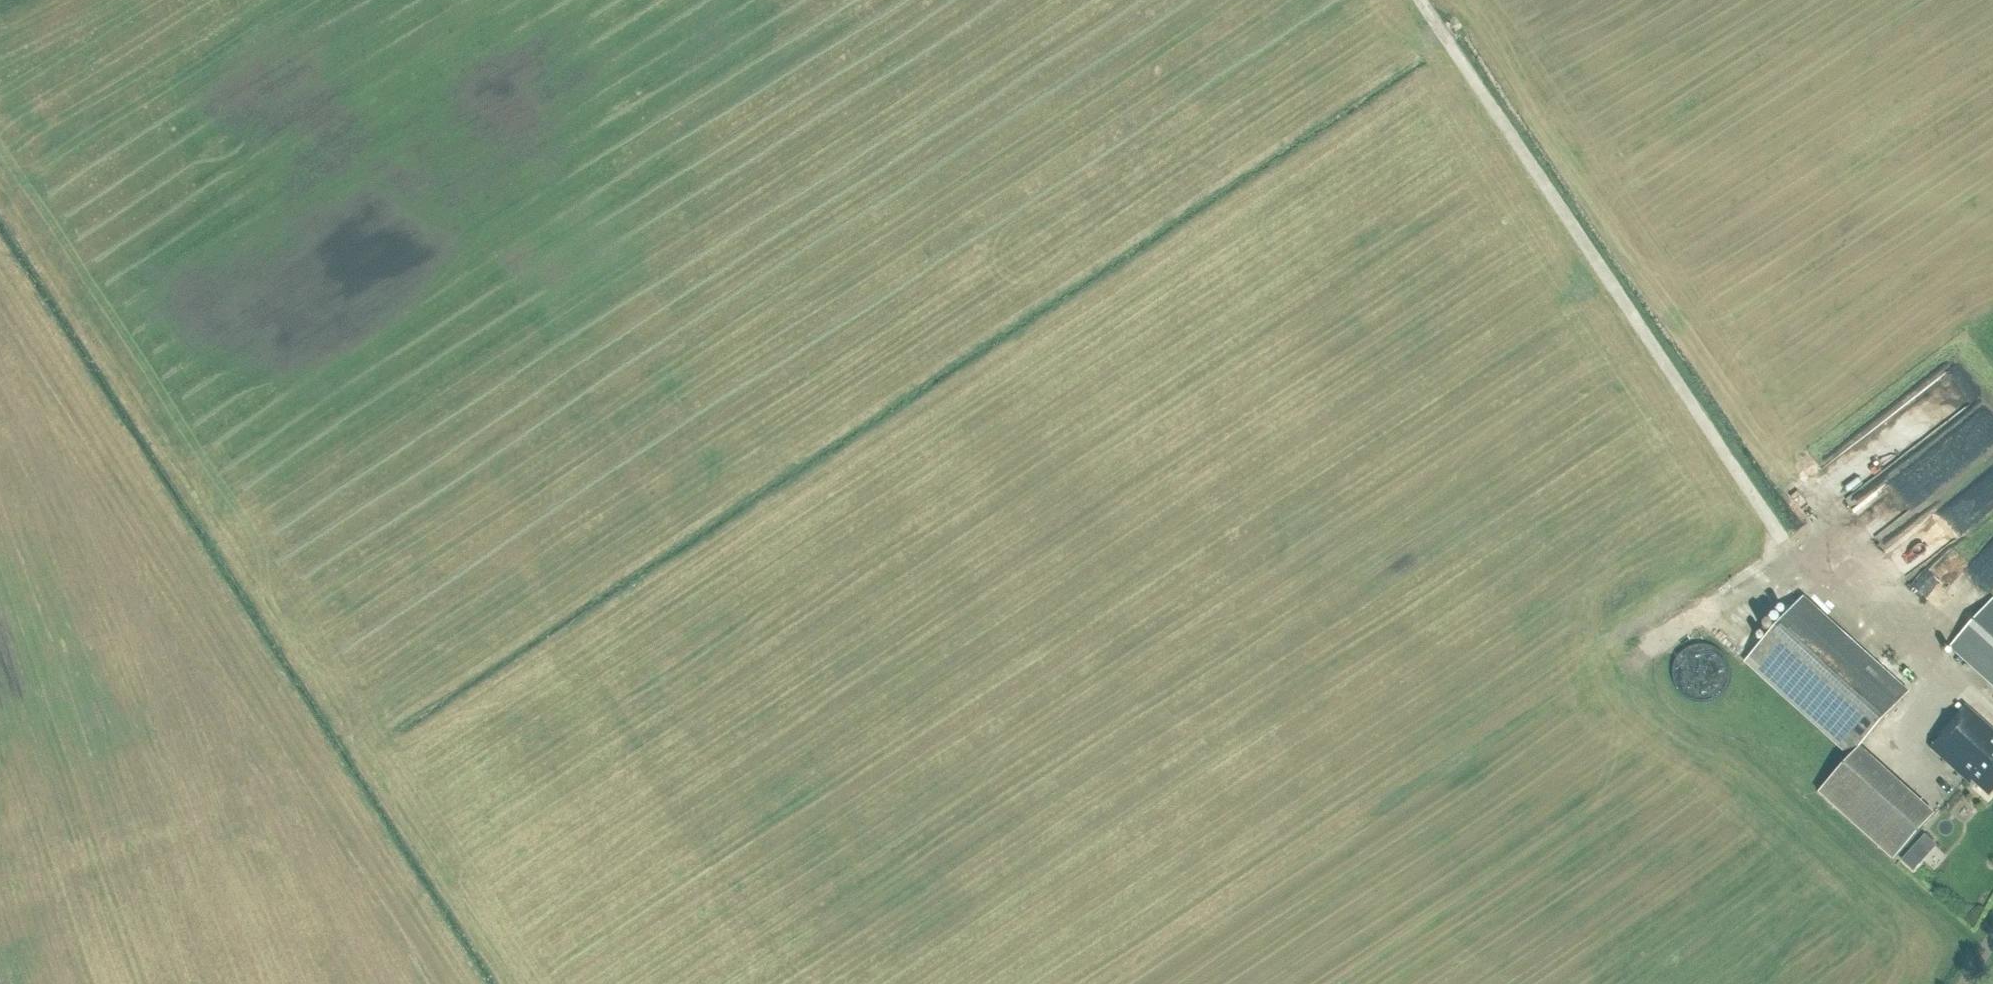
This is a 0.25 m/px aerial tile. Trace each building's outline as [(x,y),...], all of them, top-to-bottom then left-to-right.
[(1949,447),(1966,471),(1985,458),(1969,434),(1949,447)] [(1907,587),(1936,611),(1949,595),(1920,571),(1907,587)] [(1803,598),(1747,660),(1852,756),(1818,793),(1894,861),(1934,816),(1859,748),(1908,693),(1803,598)] [(1972,624),(1992,643),(1992,603),(1992,602),(1972,624)] [(1972,624),(1951,646),(1992,684),(1992,643),(1972,624)] [(1932,750),(1971,784),(1973,782),(1989,796),(1992,792),(1992,732),(1966,708),(1941,736),(1943,738),(1932,750)]
